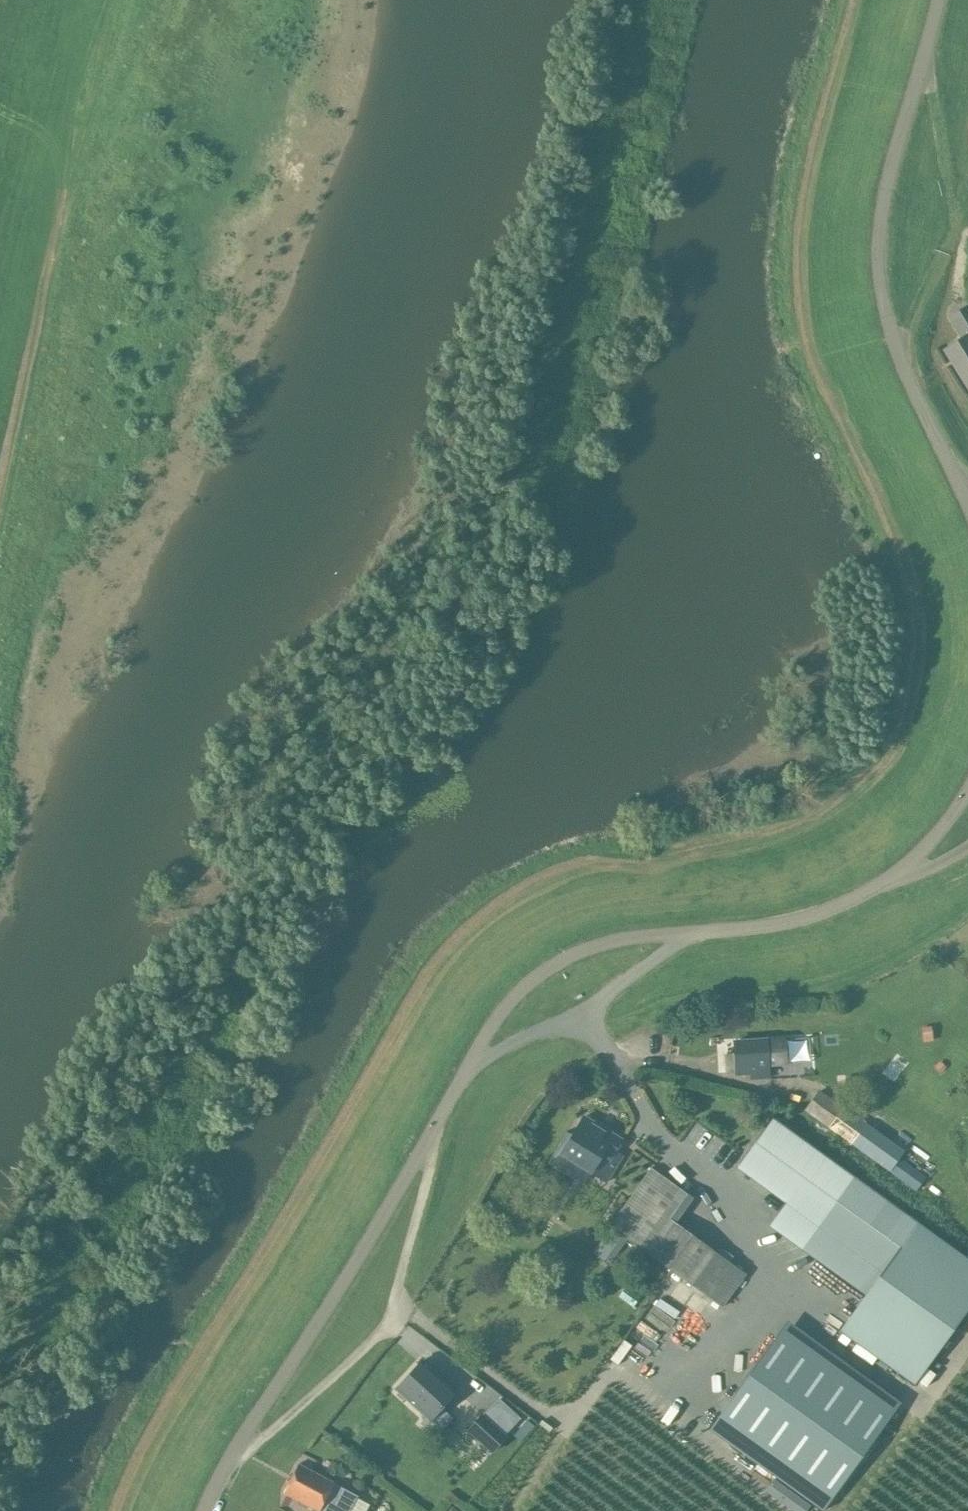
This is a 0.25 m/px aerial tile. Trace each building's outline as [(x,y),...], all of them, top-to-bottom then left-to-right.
[(967,306),(951,317),(964,337),(944,350),(967,389),(967,306)] [(933,1040),(931,1024),(921,1026),(923,1042),(933,1040)] [(752,1077),(769,1076),(768,1064),(787,1062),(785,1038),(735,1042),(737,1073),(752,1072),(752,1077)] [(812,1101),(806,1110),(829,1126),(850,1142),(860,1129),(851,1122),(846,1130),(833,1121),(843,1107),(820,1091),(817,1094),(812,1101)] [(755,1108),(747,1113),(751,1122),(760,1118),(755,1108)] [(772,1117),(736,1168),(785,1203),(769,1225),(802,1249),(866,1296),(842,1331),(916,1386),(967,1313),(967,1260),(920,1223),(772,1117)] [(585,1119),(574,1136),(563,1156),(591,1172),(607,1182),(620,1160),(611,1154),(620,1140),(585,1119)] [(891,1173),(902,1159),(906,1153),(866,1124),(851,1145),(891,1174),(891,1173)] [(902,1159),(891,1173),(915,1191),(926,1176),(902,1159)] [(652,1168),(609,1227),(645,1253),(646,1252),(692,1286),(722,1308),(747,1274),(716,1253),(675,1223),(693,1198),(652,1168)] [(775,1337),(710,1429),(823,1510),(901,1403),(825,1349),(814,1365),(775,1337)] [(456,1391),(423,1361),(397,1390),(430,1420),(456,1391)] [(507,1437),(482,1414),(468,1429),(493,1453),(507,1437)] [(552,1428),(542,1420),(539,1424),(549,1432),(552,1428)] [(283,1493),(318,1510),(351,1510),(359,1495),(299,1464),(283,1493)]
